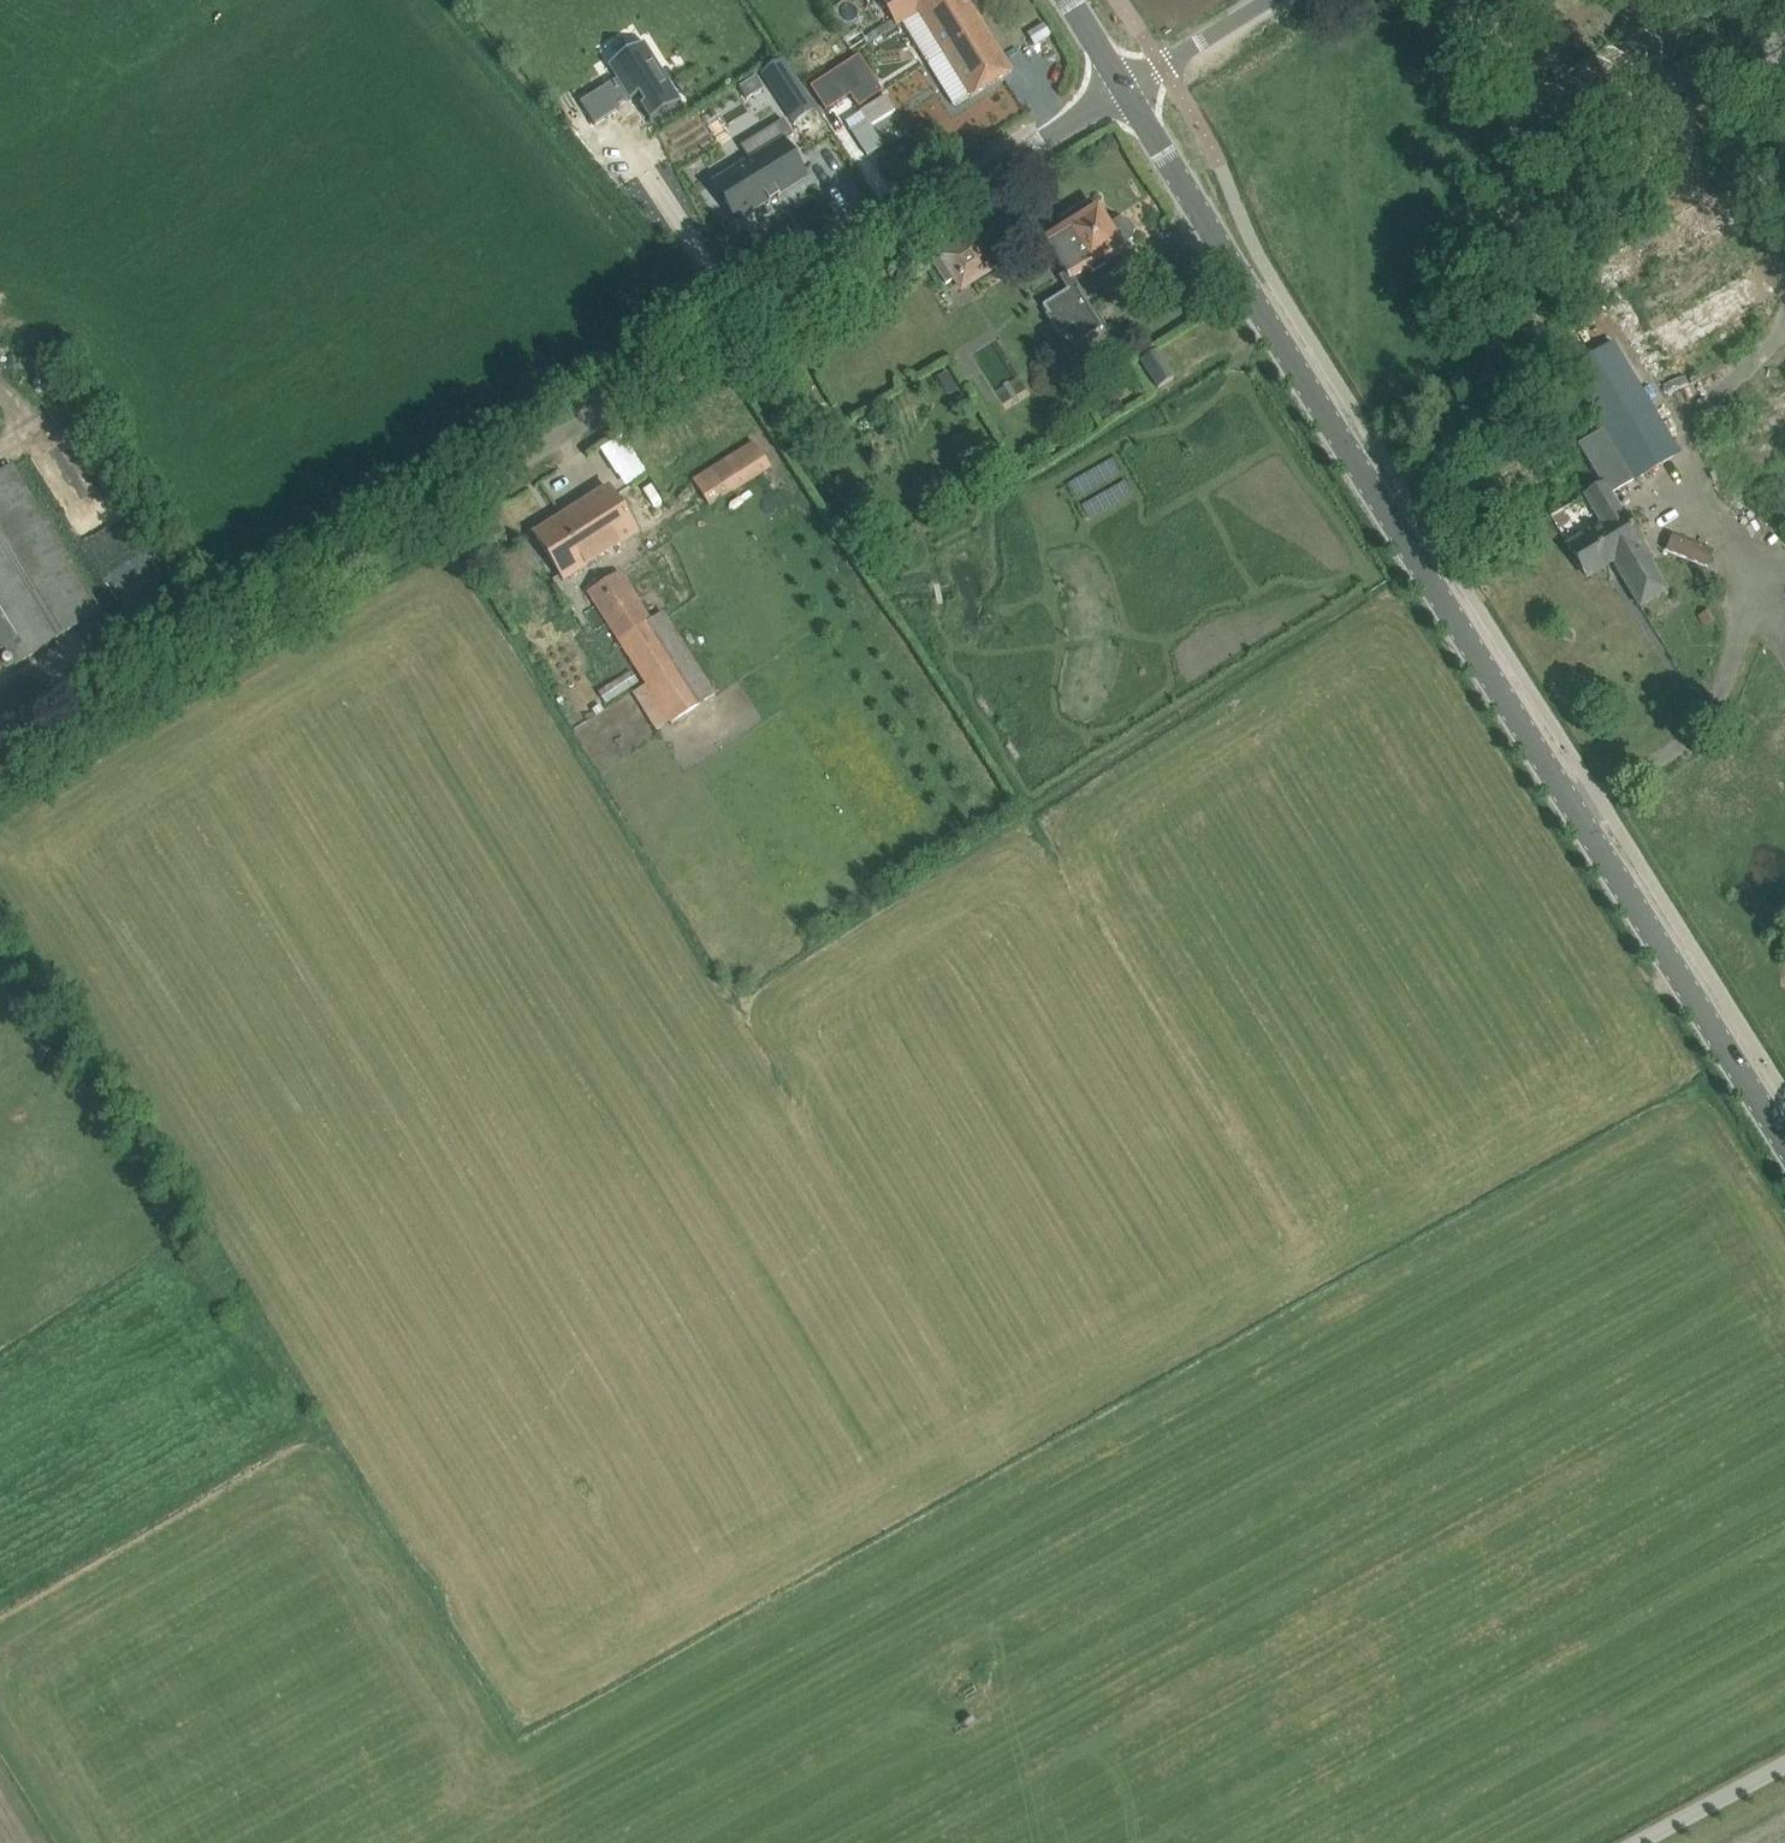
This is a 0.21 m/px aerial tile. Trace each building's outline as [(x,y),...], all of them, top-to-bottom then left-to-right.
[(898,26),(902,23),(939,0),(882,0),(898,26)] [(902,23),(925,61),(941,51),(971,98),(973,97),(1012,72),(968,0),(939,0),(902,23)] [(1044,26),(1030,35),(1036,44),(1050,36),(1044,26)] [(617,80),(581,103),(595,126),(621,110),(619,106),(629,99),(630,101),(640,95),(645,103),(640,106),(651,123),(683,103),(645,42),(608,65),(617,80)] [(859,56),(811,88),(826,111),(851,96),(859,108),(883,92),(859,56)] [(795,123),(815,109),(783,60),(762,74),(795,123)] [(867,121),(851,131),(867,156),(883,146),(870,127),(895,111),(886,97),(862,112),(862,113),(867,121)] [(750,161),(714,184),(737,221),(769,202),(770,204),(771,203),(770,201),(778,196),(779,198),(781,197),(779,195),(807,178),(785,142),(794,136),(784,120),(741,146),(748,157),(750,161)] [(1046,244),(1066,275),(1060,278),(1068,291),(1043,307),(1061,335),(1076,326),(1085,340),(1103,329),(1072,279),(1089,268),(1090,268),(1093,273),(1105,265),(1102,260),(1133,241),(1132,240),(1134,233),(1128,223),(1127,223),(1120,221),(1108,228),(1097,212),(1096,213),(1090,203),(1060,221),(1067,231),(1046,244)] [(953,248),(933,261),(947,284),(954,280),(962,292),(999,268),(991,256),(968,271),(953,248)] [(1618,343),(1571,369),(1605,429),(1580,443),(1579,444),(1602,487),(1606,484),(1611,492),(1676,455),(1680,453),(1641,384),(1618,343)] [(1141,362),(1158,389),(1174,379),(1157,352),(1141,362)] [(770,468),(768,464),(755,444),(694,482),(709,506),(770,468)] [(90,593),(12,465),(0,472),(0,651),(6,647),(17,665),(102,613),(90,593)] [(1603,525),(1568,545),(1587,578),(1613,561),(1640,606),(1668,589),(1613,496),(1611,492),(1606,484),(1602,487),(1593,492),(1586,497),(1603,525)] [(638,534),(622,509),(609,489),(535,535),(564,581),(638,534)] [(1672,536),(1666,552),(1708,568),(1714,553),(1672,536)] [(619,574),(588,594),(645,684),(646,686),(633,694),(656,731),(670,723),(672,727),(716,698),(666,620),(663,614),(651,621),(621,574),(620,573),(619,574)] [(1709,611),(1699,617),(1704,626),(1714,620),(1709,611)]
